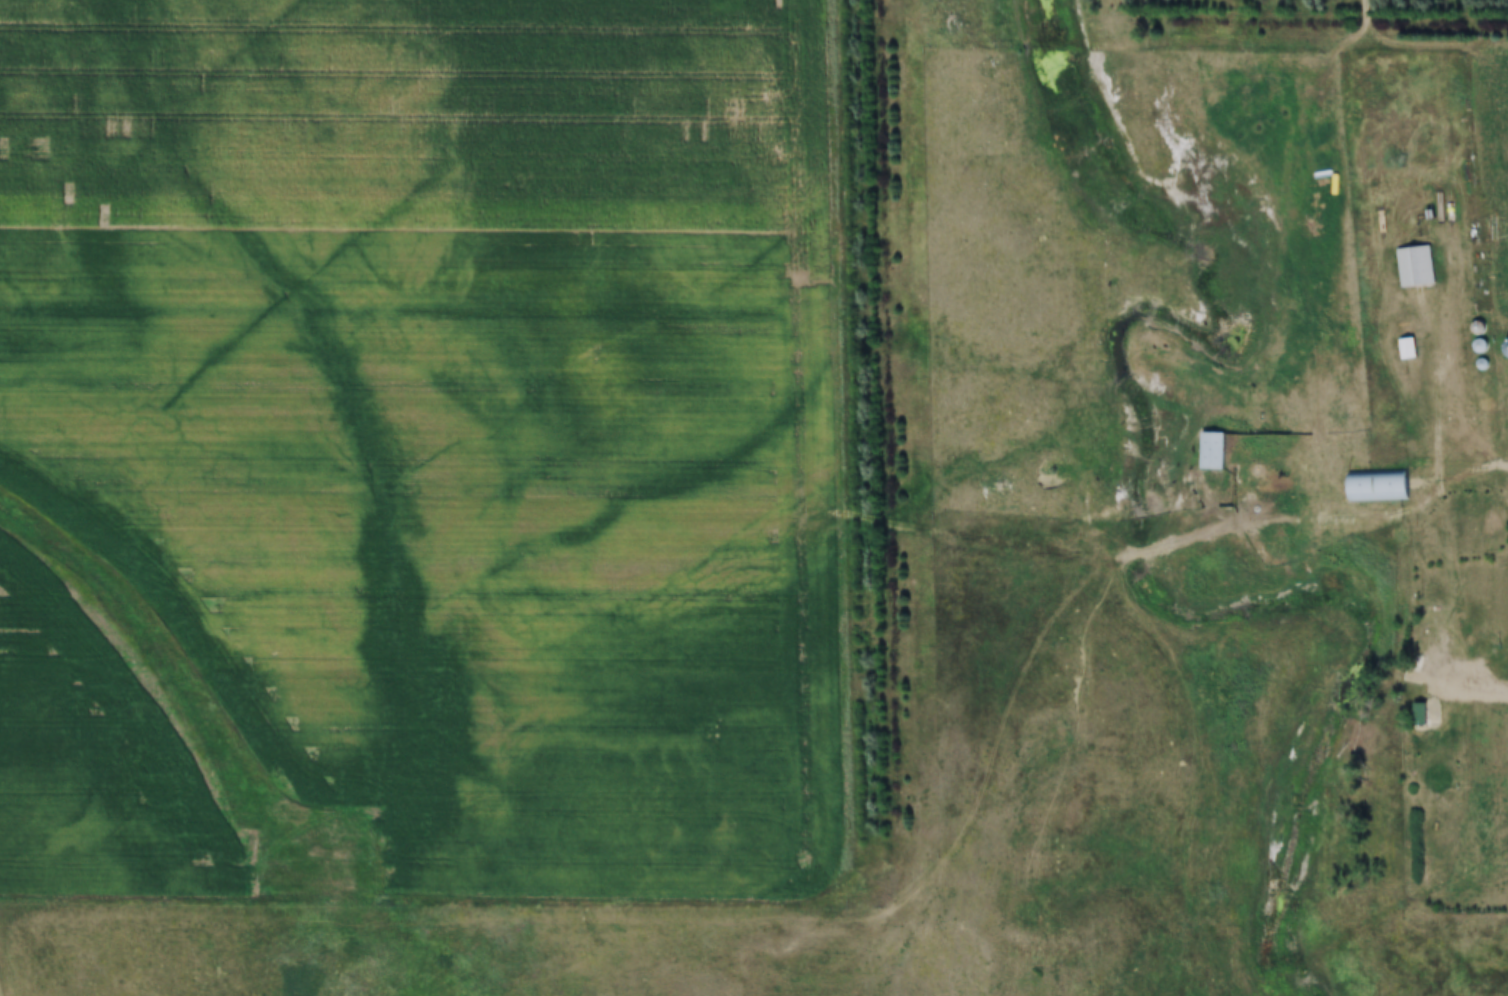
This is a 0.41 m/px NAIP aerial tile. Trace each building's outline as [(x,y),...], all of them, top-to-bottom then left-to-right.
[(1434,285),(1431,245),(1397,248),(1401,287),(1434,285)] [(1399,339),(1402,360),(1416,358),(1414,337),(1399,339)] [(1201,469),(1224,469),(1224,432),(1201,432),(1201,469)] [(1348,501),(1409,500),(1408,470),(1348,471),(1348,501)] [(1414,725),(1427,725),(1427,702),(1414,702),(1414,725)]
